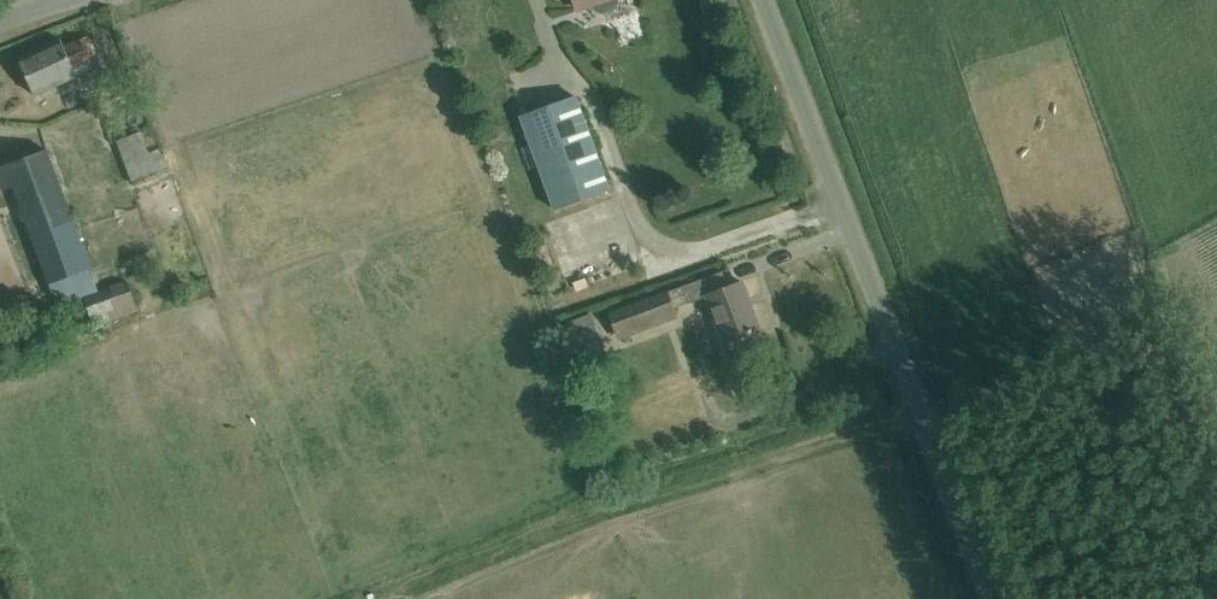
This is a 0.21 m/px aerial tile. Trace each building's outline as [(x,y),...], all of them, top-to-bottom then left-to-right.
[(578,11),(607,0),(574,0),(578,11)] [(20,60),(36,96),(92,70),(88,62),(89,61),(88,58),(96,54),(88,38),(64,49),(60,41),(20,60)] [(521,118),(554,210),(610,190),(576,98),(521,118)] [(140,133),(117,142),(132,182),(168,168),(159,145),(146,150),(140,133)] [(73,222),(47,151),(0,169),(0,186),(2,192),(13,188),(31,238),(55,307),(84,297),(94,326),(138,311),(128,283),(98,294),(73,223),(73,222)] [(682,288),(688,305),(706,298),(724,344),(760,330),(742,283),(728,288),(722,272),(682,288)] [(608,315),(616,335),(676,313),(668,293),(608,315)] [(591,314),(567,323),(584,371),(609,362),(591,314)]
